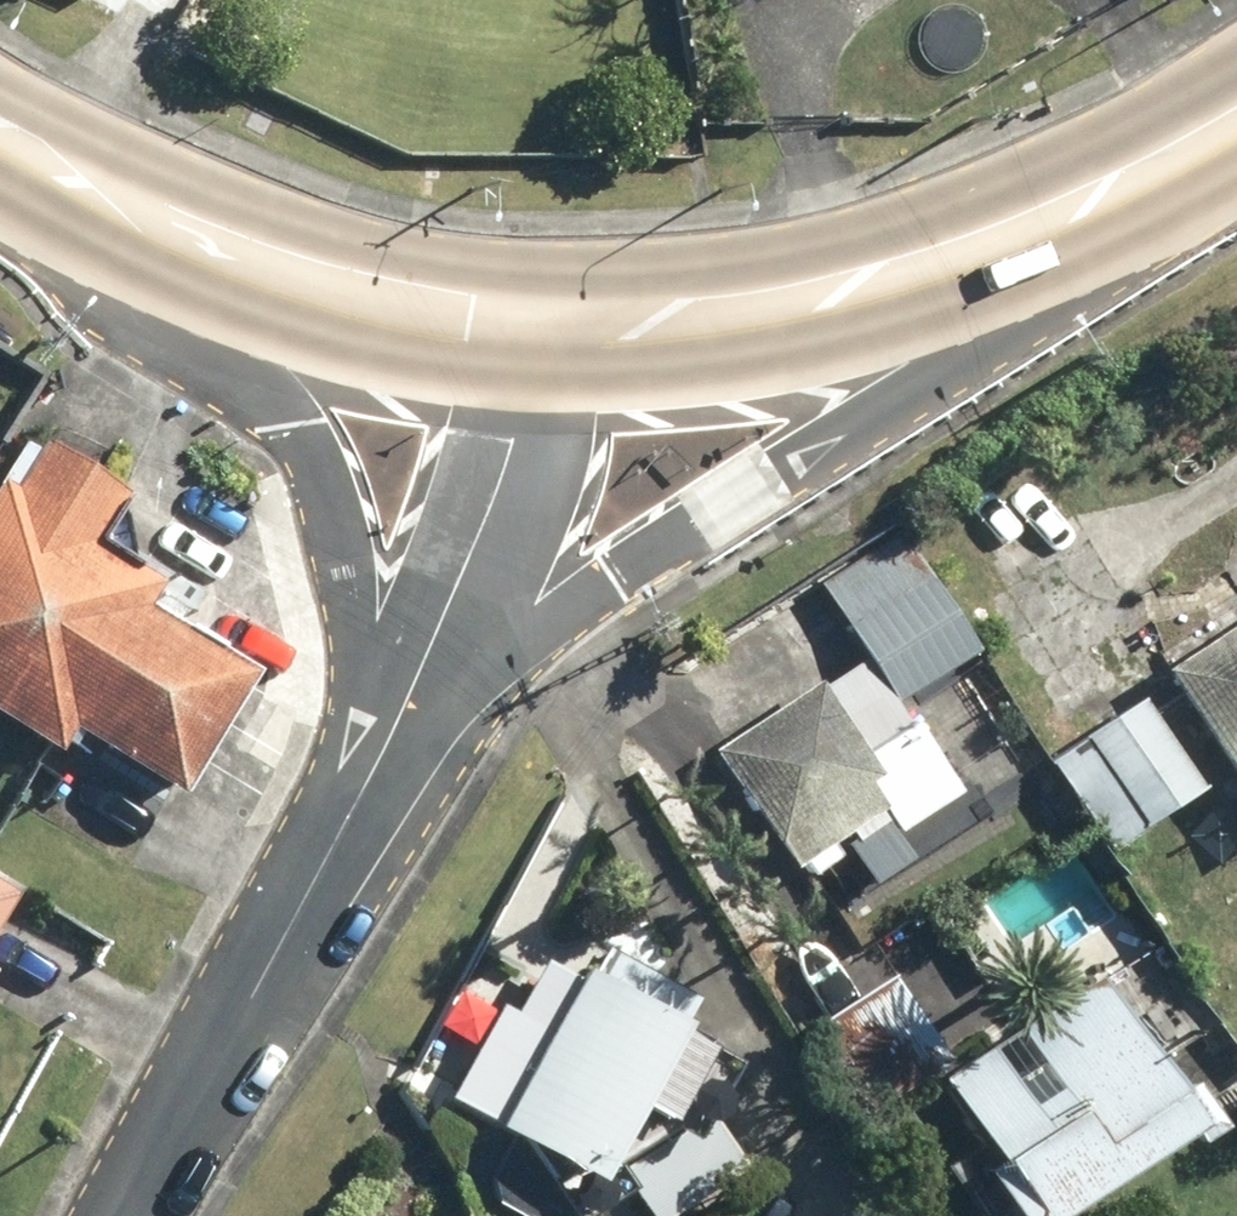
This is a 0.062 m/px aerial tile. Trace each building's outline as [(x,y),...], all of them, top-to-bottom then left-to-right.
[(187,786),(265,661),(162,597),(169,586),(95,540),(130,483),(42,428),(0,495),(0,706),(59,743),(75,717),(187,786)] [(906,553),(828,601),(891,703),(969,656),(906,553)] [(1143,670),(1236,817),(1236,610),(1143,670)] [(831,857),(826,849),(844,837),(849,844),(879,824),(887,836),(954,790),(904,717),(894,725),(854,667),(811,697),(804,687),(707,754),(786,870),(791,866),(800,879),(831,857)] [(1164,814),(1199,794),(1141,694),(1024,761),(1073,844),(1085,837),(1097,859),(1138,835),(1143,844),(1172,827),(1164,814)] [(960,1215),(1060,1215),(1193,1130),(1088,969),(928,1073),(970,1138),(927,1166),(960,1215)] [(454,1115),(573,1191),(621,1115),(651,1135),(703,1053),(576,972),(568,984),(546,970),(454,1115)]
